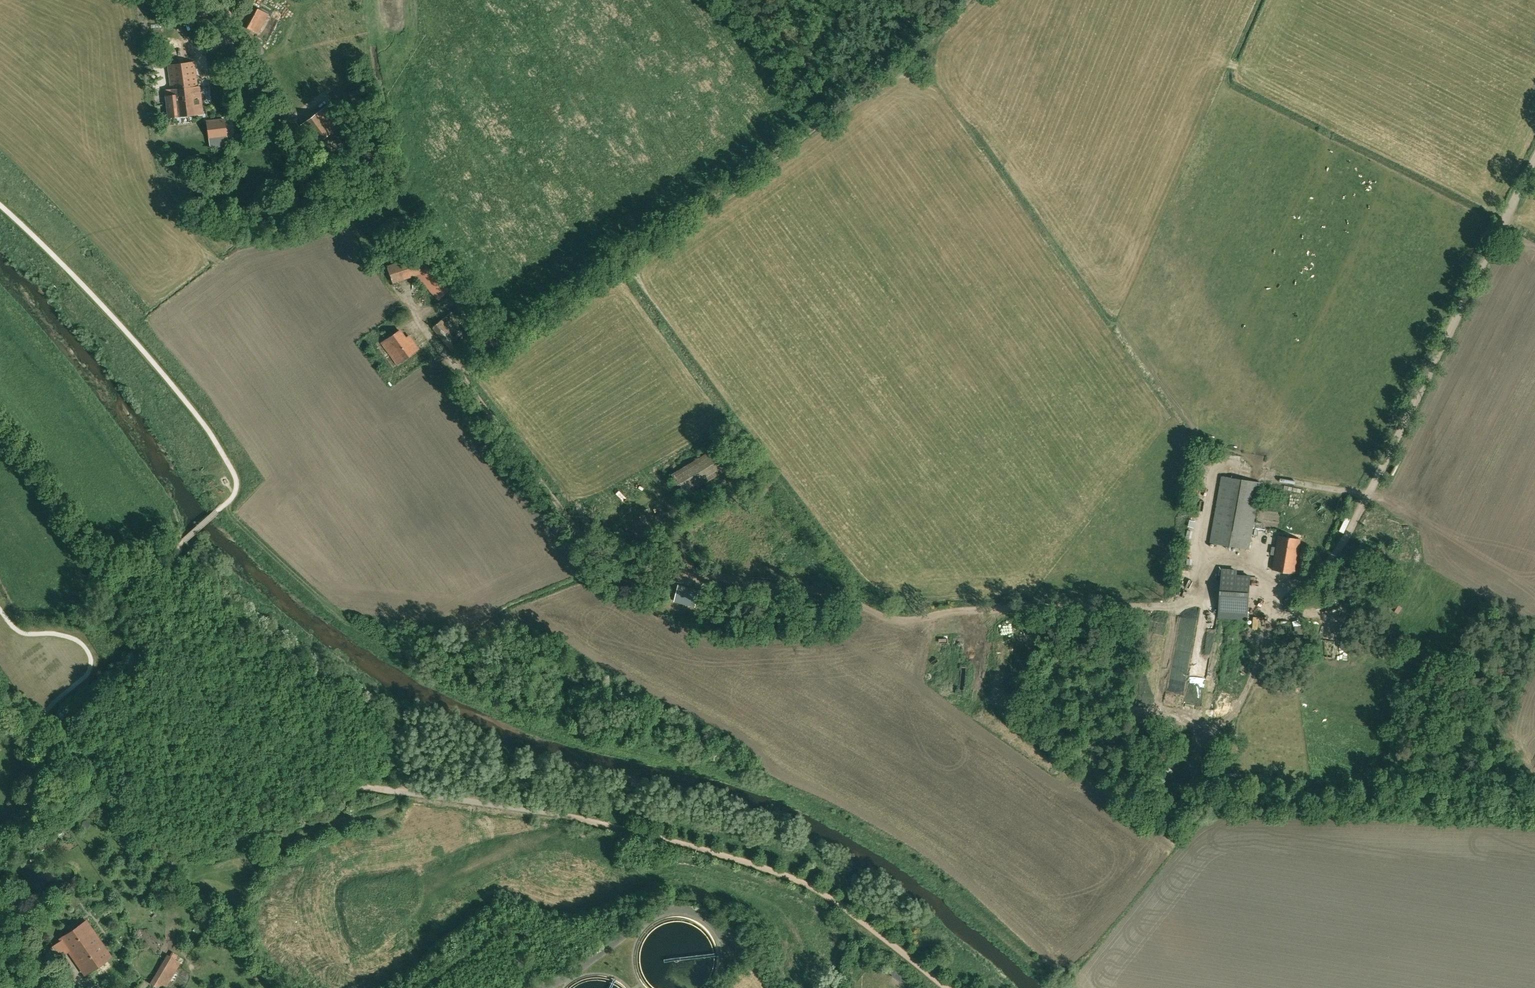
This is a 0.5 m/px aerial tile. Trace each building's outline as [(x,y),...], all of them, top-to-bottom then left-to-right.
[(258,34),(268,15),(245,3),(235,21),(258,34)] [(194,62),(168,65),(172,95),(166,96),(169,117),(202,113),(199,92),(198,93),(194,62)] [(314,98),(318,103),(325,98),(320,93),(314,98)] [(339,125),(326,106),(301,122),(314,142),(339,125)] [(224,119),(207,121),(209,138),(226,136),(224,119)] [(387,267),(392,282),(415,275),(438,299),(455,283),(425,255),(387,267)] [(469,339),(449,314),(432,327),(452,352),(469,339)] [(383,342),(398,363),(418,348),(411,338),(408,340),(400,330),(383,342)] [(684,495),(727,469),(715,448),(672,474),(684,495)] [(1210,541),(1249,548),(1261,482),(1222,476),(1210,541)] [(1272,570),(1295,573),(1300,539),(1278,535),(1272,570)] [(1235,570),(1222,569),(1219,613),(1247,615),(1250,576),(1235,575),(1235,570)] [(694,606),(698,591),(679,586),(675,601),(694,606)] [(87,921),(61,938),(86,974),(111,957),(87,921)] [(160,979),(178,953),(164,944),(147,969),(160,979)]
